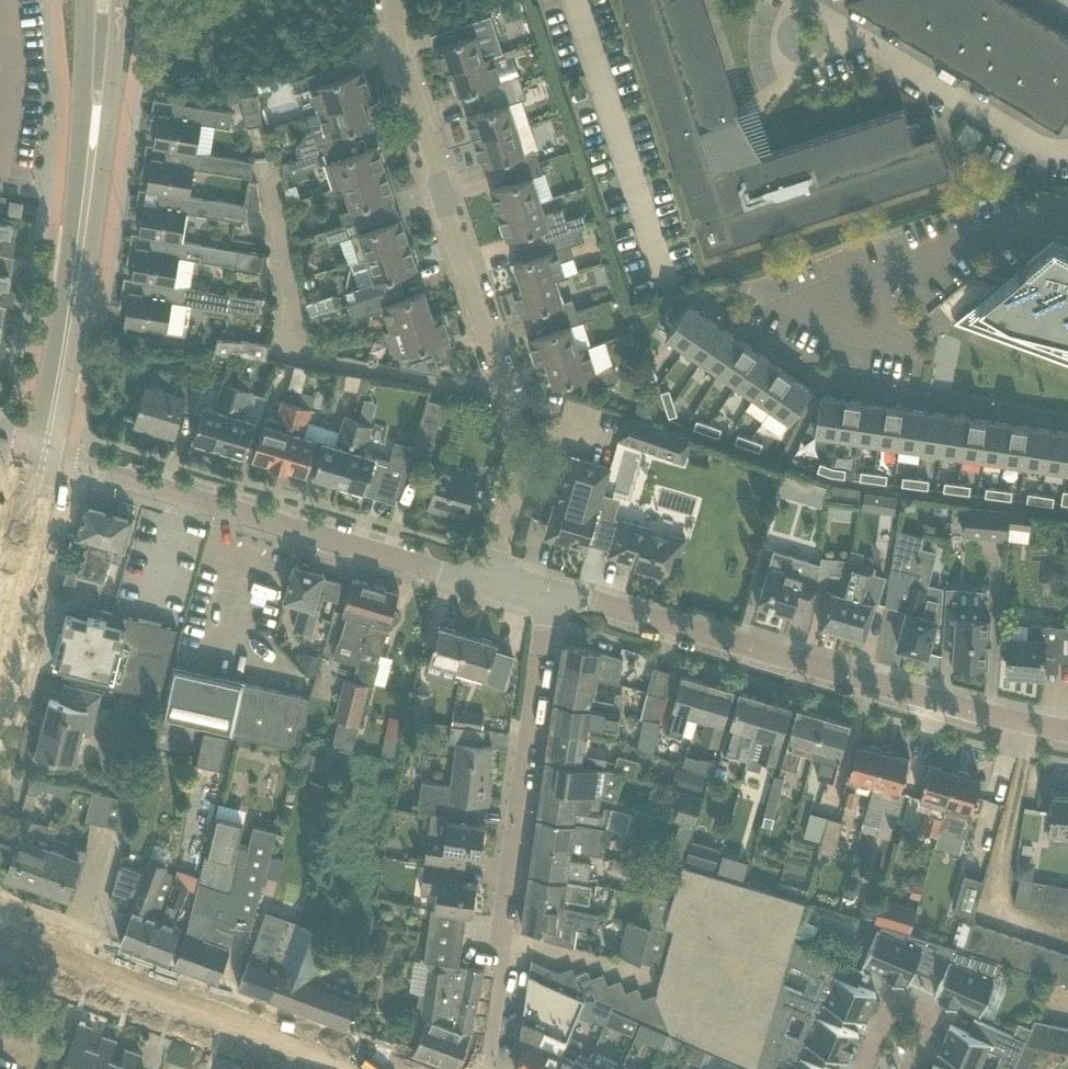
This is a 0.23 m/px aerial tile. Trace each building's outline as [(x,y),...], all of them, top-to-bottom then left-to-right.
[(747,128),(736,109),(737,108),(703,0),(624,0),(705,251),(949,172),(936,132),(913,139),(904,109),(762,155),(747,128)] [(1012,0),(845,0),(1058,128),(1067,112),(1067,34),(1012,0)] [(434,46),(434,47),(442,72),(451,69),(484,58),(484,57),(493,54),(493,55),(503,52),(491,15),(465,23),(452,28),(456,39),(434,46)] [(493,55),(493,54),(484,57),(484,58),(451,69),(459,94),(490,84),(494,95),(523,86),(519,74),(501,80),(493,55)] [(337,65),(292,80),(296,92),(312,87),(319,111),(328,108),(329,109),(362,98),(371,95),(363,70),(340,77),(337,65)] [(527,97),(523,86),(494,95),(497,107),(467,117),(475,142),(517,128),(509,103),(527,97)] [(235,93),(226,96),(229,105),(238,101),(235,93)] [(262,124),(258,94),(242,97),(246,127),(262,124)] [(370,123),(362,98),(329,109),(328,108),(319,111),(323,124),(311,128),(312,131),(306,133),(296,148),(299,158),(314,154),(343,144),(339,133),(370,123)] [(154,145),(165,147),(167,148),(167,147),(198,152),(197,151),(201,123),(230,128),(233,112),(173,102),(171,116),(159,114),(154,145)] [(957,138),(976,149),(985,134),(966,123),(957,138)] [(525,152),(517,128),(475,142),(483,167),(505,159),(509,171),(538,161),(534,149),(525,152)] [(347,156),(343,144),(314,154),(317,166),(325,163),(333,188),(343,185),(385,171),(377,146),(347,156)] [(251,177),(254,161),(198,152),(167,147),(167,148),(165,147),(163,161),(151,159),(146,190),(158,192),(159,192),(159,191),(190,197),(191,196),(189,196),(194,168),(251,177)] [(542,173),(538,161),(509,171),(513,182),(490,189),(498,215),(541,200),(533,176),(542,173)] [(393,196),(385,171),(343,185),(351,209),(341,212),(345,224),(375,215),(371,203),(393,196)] [(296,184),(285,188),(287,203),(301,198),(296,184)] [(247,205),(191,196),(190,197),(159,191),(159,192),(158,192),(156,205),(144,203),(139,235),(151,237),(152,237),(152,236),(183,241),(182,241),(187,212),(244,221),(247,205)] [(19,214),(20,205),(21,202),(8,200),(6,212),(19,214)] [(559,221),(556,211),(545,214),(541,200),(498,215),(506,239),(537,230),(541,241),(570,231),(566,219),(559,221)] [(378,226),(375,215),(345,224),(325,231),(330,244),(359,234),(367,257),(409,244),(401,219),(378,226)] [(10,250),(10,246),(13,230),(10,230),(11,224),(11,220),(14,220),(15,219),(12,218),(0,216),(0,219),(0,248),(10,250)] [(560,261),(572,257),(569,245),(582,240),(578,228),(570,231),(541,241),(544,252),(514,262),(522,287),(555,276),(555,277),(564,274),(560,261)] [(190,288),(195,259),(236,266),(239,250),(183,241),(152,236),(152,237),(151,237),(148,250),(137,248),(132,279),(143,281),(144,281),(175,286),(175,285),(190,288)] [(1054,240),(1026,263),(954,323),(1067,365),(1067,247),(1054,240)] [(417,269),(409,244),(367,257),(351,263),(359,287),(353,289),(357,301),(390,290),(386,279),(417,269)] [(9,300),(11,288),(8,287),(11,267),(8,267),(9,262),(9,258),(13,258),(13,256),(7,255),(0,254),(0,299),(9,300)] [(563,301),(555,277),(555,276),(522,287),(513,290),(521,315),(543,308),(547,320),(576,310),(572,298),(563,301)] [(183,333),(187,304),(229,311),(232,295),(190,288),(175,285),(175,286),(144,281),(143,281),(141,295),(129,293),(124,324),(167,331),(167,330),(183,333)] [(394,302),(390,290),(357,301),(348,303),(353,319),(384,309),(391,331),(400,328),(400,327),(433,317),(433,316),(425,291),(394,302)] [(306,300),(309,313),(335,306),(332,293),(306,300)] [(594,304),(576,310),(547,320),(551,331),(528,338),(537,364),(546,361),(546,360),(579,349),(578,349),(571,325),(597,316),(594,304)] [(685,349),(707,317),(688,304),(666,336),(685,349)] [(442,313),(433,316),(433,317),(400,327),(400,328),(391,331),(386,332),(394,356),(398,355),(402,367),(442,374),(436,356),(431,357),(428,346),(450,339),(442,313)] [(702,360),(724,329),(707,317),(685,349),(702,360)] [(719,372),(741,341),(724,329),(702,360),(719,372)] [(231,340),(230,356),(245,360),(246,356),(266,359),(266,358),(269,344),(249,341),(231,340)] [(737,384),(759,353),(741,341),(719,372),(737,384)] [(588,346),(578,349),(579,349),(546,360),(546,361),(554,385),(584,375),(588,387),(618,378),(614,366),(596,371),(588,346)] [(754,396),(776,364),(759,353),(737,384),(754,396)] [(771,408),(793,376),(776,364),(754,396),(771,408)] [(264,422),(255,453),(258,453),(257,457),(269,460),(270,457),(281,460),(301,392),(308,368),(295,365),(288,388),(287,388),(275,426),(264,422)] [(648,380),(656,377),(652,365),(644,368),(648,380)] [(366,392),(370,378),(338,372),(334,386),(366,392)] [(250,390),(253,380),(242,376),(239,386),(237,385),(220,445),(233,449),(232,453),(244,456),(256,420),(243,416),(252,390),(250,390)] [(790,421),(812,389),(793,376),(771,408),(790,421)] [(195,411),(202,390),(203,388),(179,381),(175,393),(168,391),(147,385),(136,421),(174,432),(182,407),(195,411)] [(220,445),(237,385),(223,381),(215,408),(204,404),(199,420),(193,441),(205,445),(206,442),(220,445)] [(661,392),(665,405),(674,402),(669,389),(661,392)] [(301,392),(281,460),(291,463),(290,467),(303,470),(304,467),(307,468),(316,438),(304,434),(308,421),(315,396),(301,392)] [(837,437),(843,398),(821,395),(815,433),(837,437)] [(419,428),(412,451),(429,456),(436,433),(445,403),(443,403),(428,398),(419,428)] [(858,440),(864,402),(843,398),(837,437),(858,440)] [(678,414),(674,402),(665,405),(669,417),(678,414)] [(879,443),(884,405),(864,402),(858,440),(879,443)] [(899,446),(905,408),(884,405),(879,443),(899,446)] [(920,449),(926,411),(905,408),(899,446),(920,449)] [(358,420),(340,481),(353,485),(352,488),(365,492),(366,488),(367,486),(381,491),(381,490),(398,495),(407,465),(390,459),(364,452),(372,424),(370,424),(373,414),(361,411),(358,420)] [(941,452),(947,414),(926,411),(920,449),(941,452)] [(962,455),(968,417),(947,414),(941,452),(962,455)] [(691,438),(627,415),(618,438),(683,461),(691,438)] [(340,481),(358,420),(344,416),(336,444),(324,440),(313,477),(326,481),(327,477),(340,481)] [(983,458),(989,420),(968,417),(962,455),(983,458)] [(707,432),(709,424),(697,420),(694,428),(707,432)] [(1004,462),(1009,423),(989,420),(983,458),(1004,462)] [(1024,465),(1030,426),(1009,423),(1004,462),(1024,465)] [(722,428),(709,424),(707,432),(719,437),(722,428)] [(1045,468),(1051,430),(1030,426),(1024,465),(1045,468)] [(1067,458),(1067,432),(1051,430),(1045,468),(1066,471),(1067,458)] [(748,447),(751,439),(738,434),(735,442),(748,447)] [(763,443),(751,439),(748,447),(760,451),(763,443)] [(610,467),(589,461),(568,455),(549,521),(551,522),(549,530),(553,537),(556,538),(556,540),(586,550),(610,467)] [(830,476),(833,468),(821,463),(818,471),(830,476)] [(439,468),(427,508),(454,516),(455,511),(467,514),(468,508),(475,484),(479,473),(456,466),(454,472),(439,468)] [(846,469),(833,468),(832,476),(845,478),(846,469)] [(873,481),(874,473),(861,471),(860,480),(873,481)] [(887,474),(874,473),(873,481),(886,483),(887,474)] [(915,487),(916,478),(903,476),(902,485),(915,487)] [(929,480),(916,478),(915,487),(928,489),(929,480)] [(812,481),(806,500),(820,504),(826,485),(812,481)] [(957,492),(958,483),(945,482),(944,491),(957,492)] [(971,485),(958,483),(957,492),(970,494),(971,485)] [(998,498),(1000,489),(986,487),(985,496),(998,498)] [(1013,490),(1000,489),(998,498),(1003,498),(1011,499),(1013,490)] [(896,511),(897,494),(865,491),(863,508),(896,511)] [(1040,503),(1041,494),(1028,492),(1027,501),(1040,503)] [(1054,496),(1041,494),(1040,503),(1053,505),(1054,496)] [(90,580),(110,509),(86,502),(76,537),(87,540),(78,571),(68,568),(60,597),(97,607),(103,584),(90,580)] [(966,506),(964,535),(1006,538),(1008,510),(966,506)] [(123,555),(134,516),(110,509),(90,580),(103,584),(110,560),(117,560),(120,559),(123,555)] [(1029,528),(1031,513),(1011,510),(1009,526),(1029,528)] [(681,555),(686,538),(669,533),(668,538),(651,534),(652,528),(618,519),(607,556),(646,567),(645,572),(666,578),(673,552),(681,555)] [(926,594),(927,589),(911,585),(914,573),(915,573),(921,548),(923,549),(924,548),(922,547),(925,535),(897,528),(895,540),(888,583),(885,605),(886,605),(888,599),(905,603),(899,627),(902,628),(898,646),(927,654),(936,620),(941,621),(942,598),(926,594)] [(842,630),(864,552),(867,542),(857,540),(854,549),(850,548),(847,558),(842,575),(825,573),(824,588),(828,589),(819,624),(842,630)] [(815,590),(819,577),(821,562),(773,549),(768,567),(763,585),(757,606),(791,616),(794,607),(809,611),(815,590)] [(865,599),(874,566),(870,565),(873,555),(864,552),(842,630),(865,637),(875,601),(865,599)] [(295,563),(285,597),(286,598),(301,602),(294,626),(312,632),(318,613),(324,592),(318,590),(323,572),(310,568),(309,564),(302,562),(299,565),(295,563)] [(371,600),(376,584),(353,577),(343,612),(347,613),(339,641),(363,648),(371,620),(370,620),(376,601),(371,600)] [(384,642),(389,624),(394,624),(397,622),(399,618),(400,614),(398,610),(394,608),(399,591),(376,584),(371,600),(376,601),(370,620),(371,620),(363,648),(355,675),(369,680),(376,661),(378,661),(384,642)] [(953,661),(987,663),(988,647),(989,647),(990,634),(989,634),(990,617),(985,617),(985,609),(969,608),(969,604),(959,603),(960,589),(948,588),(944,645),(954,646),(953,661)] [(170,654),(177,628),(155,623),(155,620),(144,617),(143,620),(123,615),(121,621),(78,611),(77,615),(66,612),(61,631),(66,633),(58,663),(54,662),(53,664),(64,666),(62,675),(159,699),(170,654)] [(1010,651),(1008,672),(1042,675),(1043,659),(1059,661),(1060,626),(1039,625),(1028,624),(1028,639),(1011,638),(1010,651)] [(458,668),(468,634),(440,626),(430,660),(458,668)] [(468,634),(458,668),(465,670),(484,676),(483,680),(504,686),(513,656),(494,650),(496,642),(468,634)] [(618,681),(622,657),(601,651),(564,644),(560,671),(597,677),(618,681)] [(168,685),(161,718),(200,727),(196,744),(194,750),(192,761),(226,768),(234,734),(235,734),(251,738),(271,742),(296,748),(299,749),(306,719),(311,698),(245,682),(246,680),(173,664),(168,685)] [(673,672),(654,666),(647,692),(666,697),(673,672)] [(595,689),(597,677),(560,671),(555,697),(613,707),(615,692),(595,689)] [(697,719),(708,682),(682,674),(665,732),(680,736),(686,715),(697,719)] [(359,725),(369,684),(345,678),(335,719),(339,719),(359,725)] [(717,747),(727,711),(733,690),(708,682),(697,719),(707,722),(701,742),(717,747)] [(101,694),(96,692),(65,684),(60,701),(49,698),(36,754),(76,763),(83,734),(90,736),(101,694)] [(755,735),(765,699),(739,691),(723,748),(738,753),(744,732),(755,735)] [(657,721),(664,697),(647,692),(641,718),(644,719),(644,717),(657,721)] [(415,693),(412,719),(427,721),(430,695),(415,693)] [(774,764),(785,728),(791,707),(765,699),(755,735),(746,766),(760,770),(763,760),(774,764)] [(610,727),(612,711),(576,705),(554,702),(551,729),(587,734),(589,723),(610,727)] [(454,709),(452,725),(482,729),(484,713),(454,709)] [(813,753),(823,716),(797,709),(781,766),(798,771),(803,750),(813,753)] [(839,761),(844,745),(850,724),(823,716),(813,753),(823,756),(817,777),(833,781),(838,760),(839,761)] [(660,721),(657,721),(644,717),(644,719),(638,747),(654,753),(660,721)] [(161,718),(155,744),(189,751),(189,749),(194,750),(196,744),(200,727),(161,718)] [(353,747),(359,725),(339,719),(333,741),(353,747)] [(422,780),(417,810),(457,816),(478,819),(481,803),(484,804),(486,794),(490,795),(492,776),(489,775),(493,747),(483,745),(485,730),(482,729),(452,725),(450,741),(458,742),(452,784),(422,780)] [(586,744),(587,734),(551,729),(547,755),(568,758),(604,765),(607,748),(586,744)] [(327,744),(322,769),(334,771),(339,747),(327,744)] [(874,786),(884,752),(857,744),(852,763),(850,762),(846,778),(874,786)] [(899,793),(903,778),(905,779),(911,759),(884,752),(874,786),(868,810),(866,809),(859,836),(870,839),(877,812),(881,798),(883,789),(899,793)] [(617,754),(613,768),(635,775),(639,761),(617,754)] [(709,774),(713,760),(700,756),(699,759),(686,755),(682,764),(696,770),(709,774)] [(604,769),(568,762),(546,759),(542,786),(579,791),(581,781),(602,784),(604,769)] [(938,829),(954,771),(927,764),(922,784),(924,785),(920,799),(931,802),(928,814),(926,813),(921,830),(938,835),(939,829),(938,829)] [(703,796),(709,774),(696,770),(690,792),(703,796)] [(977,796),(976,796),(981,779),(954,771),(938,829),(939,829),(966,837),(977,796)] [(772,827),(786,777),(775,775),(774,780),(767,804),(768,804),(762,824),(772,827)] [(26,792),(36,794),(43,790),(46,781),(30,777),(26,792)] [(129,830),(140,788),(126,784),(122,798),(115,827),(129,830)] [(578,801),(579,791),(542,786),(539,813),(560,816),(596,822),(599,805),(578,801)] [(850,805),(854,791),(843,788),(839,802),(850,805)] [(695,823),(703,796),(690,792),(681,789),(674,818),(678,819),(695,823)] [(115,827),(122,798),(94,790),(92,795),(109,800),(103,824),(115,827)] [(109,800),(92,795),(86,819),(103,824),(109,800)] [(1052,817),(1051,830),(1067,831),(1067,797),(1054,795),(1052,817)] [(627,832),(631,816),(632,812),(612,807),(607,826),(627,832)] [(182,943),(175,964),(209,977),(218,980),(219,977),(226,960),(230,949),(228,948),(237,924),(252,928),(277,831),(254,825),(244,863),(234,861),(245,819),(217,812),(198,883),(186,932),(182,943)] [(821,840),(827,816),(811,812),(804,836),(821,840)] [(844,821),(827,816),(821,840),(822,841),(817,862),(820,863),(823,852),(834,855),(844,821)] [(37,884),(50,847),(33,840),(40,823),(23,817),(13,846),(16,848),(7,873),(37,884)] [(606,828),(596,826),(560,820),(538,817),(534,843),(571,849),(601,854),(606,828)] [(425,857),(424,861),(465,867),(467,853),(481,855),(485,825),(464,821),(447,819),(445,836),(428,833),(425,857)] [(687,850),(695,823),(678,819),(676,830),(679,831),(676,845),(673,845),(673,846),(687,850)] [(692,838),(684,862),(713,871),(721,847),(692,838)] [(570,859),(571,849),(534,843),(530,870),(552,873),(588,880),(591,863),(570,859)] [(80,871),(87,849),(71,844),(68,853),(50,847),(37,884),(67,895),(76,870),(80,871)] [(684,860),(687,850),(673,846),(666,871),(678,874),(682,859),(684,860)] [(119,863),(112,895),(132,903),(130,908),(134,910),(121,943),(144,952),(157,918),(148,915),(152,904),(162,907),(173,877),(173,872),(167,869),(168,866),(149,859),(148,858),(143,872),(119,863)] [(424,861),(420,890),(437,892),(435,908),(466,913),(473,914),(477,883),(463,881),(465,867),(424,861)] [(787,961),(794,940),(805,901),(683,865),(674,898),(665,927),(674,929),(663,967),(656,995),(669,1029),(756,1066),(762,1047),(768,1026),(781,983),(787,961)] [(591,884),(552,877),(530,874),(526,900),(563,906),(564,898),(587,902),(591,884)] [(973,915),(983,879),(964,874),(954,910),(973,915)] [(1029,908),(1034,880),(1021,878),(1015,905),(1029,908)] [(1042,910),(1047,883),(1034,880),(1029,908),(1042,910)] [(174,924),(187,888),(174,883),(161,919),(157,918),(144,952),(168,961),(181,926),(174,924)] [(1055,912),(1060,885),(1047,883),(1042,910),(1055,912)] [(1067,911),(1067,887),(1060,885),(1055,912),(1067,915),(1067,911)] [(665,927),(674,898),(650,894),(641,922),(650,924),(664,926),(665,927)] [(864,896),(859,914),(873,918),(878,900),(864,896)] [(910,930),(916,907),(882,897),(876,919),(910,930)] [(597,932),(600,914),(600,913),(563,906),(526,900),(522,927),(539,930),(537,936),(558,942),(561,924),(597,932)] [(470,1033),(482,977),(484,969),(459,964),(466,913),(435,908),(433,908),(425,961),(420,993),(418,1004),(423,1008),(422,1015),(419,1022),(424,1024),(414,1052),(454,1067),(459,1065),(470,1033)] [(243,977),(239,988),(267,998),(279,966),(282,966),(298,922),(267,911),(251,955),(246,967),(243,977)] [(650,924),(641,922),(629,920),(619,954),(641,961),(650,924)] [(324,966),(326,961),(320,959),(329,934),(298,922),(282,966),(279,966),(267,998),(346,1027),(358,995),(313,978),(318,964),(324,966)] [(977,953),(986,926),(973,922),(964,949),(977,953)] [(674,929),(665,927),(664,926),(650,924),(641,961),(663,967),(674,929)] [(930,969),(941,943),(882,925),(880,930),(878,930),(879,929),(878,929),(863,962),(864,963),(865,962),(887,972),(886,975),(885,974),(885,976),(890,978),(890,979),(897,981),(903,983),(903,982),(902,982),(903,979),(907,981),(908,982),(917,963),(930,969)] [(990,957),(999,931),(986,926),(977,953),(990,957)] [(1003,962),(1012,935),(999,931),(990,957),(1003,962)] [(1015,966),(1024,939),(1012,935),(1003,962),(1015,966)] [(1027,970),(1036,943),(1024,939),(1015,966),(1027,970)] [(864,970),(794,940),(787,961),(824,977),(815,998),(837,1008),(864,1020),(865,1018),(864,1018),(865,1014),(868,1015),(876,998),(873,997),(875,993),(876,992),(849,980),(855,967),(864,971),(864,970)] [(991,977),(999,960),(941,943),(930,969),(943,974),(935,993),(936,994),(937,993),(941,995),(939,998),(939,997),(938,999),(944,1001),(950,1004),(956,1006),(957,1005),(956,1005),(957,1002),(979,1012),(994,978),(993,977),(992,978),(991,977)] [(1040,974),(1049,948),(1036,943),(1027,970),(1040,974)] [(1053,979),(1062,952),(1049,948),(1040,974),(1053,979)] [(1067,975),(1067,954),(1062,952),(1053,979),(1065,983),(1067,975)] [(566,990),(559,972),(533,960),(533,958),(531,958),(529,974),(566,990)] [(584,998),(576,977),(575,975),(572,968),(571,967),(559,972),(566,990),(584,998)] [(599,998),(591,977),(590,976),(588,970),(575,975),(576,977),(584,998),(578,1014),(578,1015),(591,1020),(592,1017),(606,1023),(611,1010),(598,1004),(599,998)] [(616,1006),(608,985),(603,972),(590,976),(591,977),(599,998),(616,1006)] [(569,1036),(578,1015),(578,1014),(584,998),(566,990),(529,974),(520,1035),(529,1038),(516,1068),(555,1068),(569,1036)] [(634,1014),(626,993),(621,980),(608,985),(616,1006),(634,1014)] [(832,1021),(837,1008),(815,998),(781,983),(768,1026),(782,1031),(791,1010),(817,1021),(808,1043),(820,1048),(820,1049),(847,1060),(847,1059),(846,1058),(850,1050),(851,1050),(855,1042),(854,1042),(857,1033),(858,1033),(859,1032),(832,1021)] [(651,1021),(643,1000),(638,988),(626,993),(634,1014),(651,1021)] [(669,1029),(656,995),(643,1000),(651,1021),(669,1029)] [(623,1015),(611,1010),(606,1023),(618,1028),(623,1015)] [(996,1068),(1014,1068),(1015,1068),(1017,1062),(1024,1044),(1031,1028),(1019,1022),(1014,1035),(974,1018),(974,1019),(983,1022),(977,1035),(950,1024),(950,1025),(951,1025),(949,1029),(946,1028),(939,1046),(941,1047),(940,1051),(939,1050),(938,1052),(965,1063),(977,1068),(986,1047),(1002,1054),(996,1068)] [(99,1048),(98,1047),(87,1043),(93,1025),(79,1020),(70,1044),(60,1040),(51,1062),(49,1068),(91,1068),(99,1048)] [(662,1048),(668,1034),(641,1022),(635,1036),(662,1048)] [(820,1049),(820,1048),(808,1043),(782,1031),(768,1026),(762,1047),(756,1066),(755,1067),(759,1068),(772,1068),(779,1052),(800,1061),(797,1068),(833,1068),(815,1061),(820,1049)] [(122,1060),(110,1056),(117,1039),(103,1034),(98,1047),(99,1048),(91,1068),(119,1068),(122,1061),(122,1060)] [(675,1053),(681,1039),(668,1034),(662,1048),(675,1053)] [(590,1059),(578,1054),(583,1042),(569,1036),(555,1068),(586,1068),(590,1059)] [(714,1068),(719,1056),(693,1045),(688,1057),(714,1068)] [(1055,1056),(1051,1054),(1040,1046),(1032,1068),(1019,1063),(1017,1062),(1015,1068),(1014,1068),(1050,1068),(1055,1056)] [(122,1060),(122,1061),(119,1068),(135,1068),(141,1052),(126,1047),(122,1060)] [(619,1062),(594,1051),(590,1059),(586,1068),(616,1068),(619,1062)] [(732,1061),(719,1056),(714,1068),(716,1068),(729,1068),(732,1061)]
